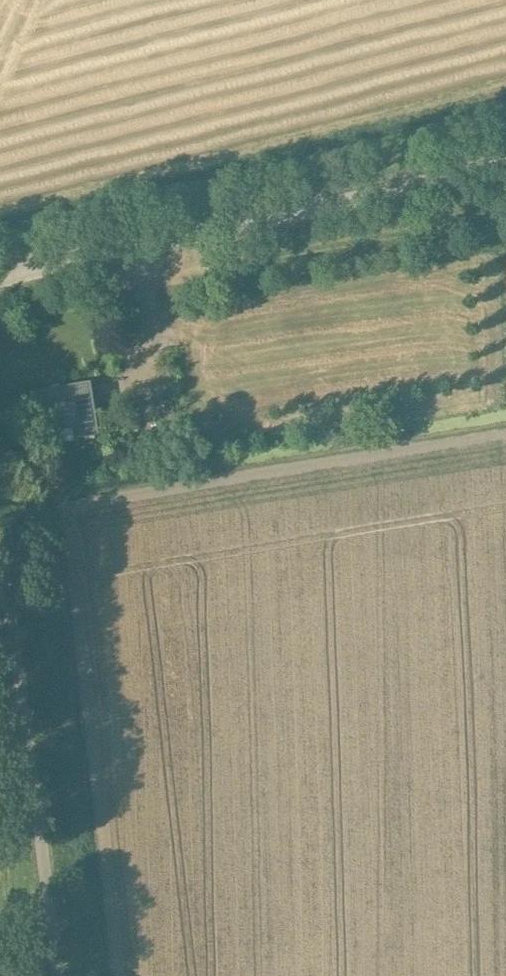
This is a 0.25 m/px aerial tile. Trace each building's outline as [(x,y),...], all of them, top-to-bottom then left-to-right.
[(99,434),(91,383),(34,391),(42,443),(99,434)]
